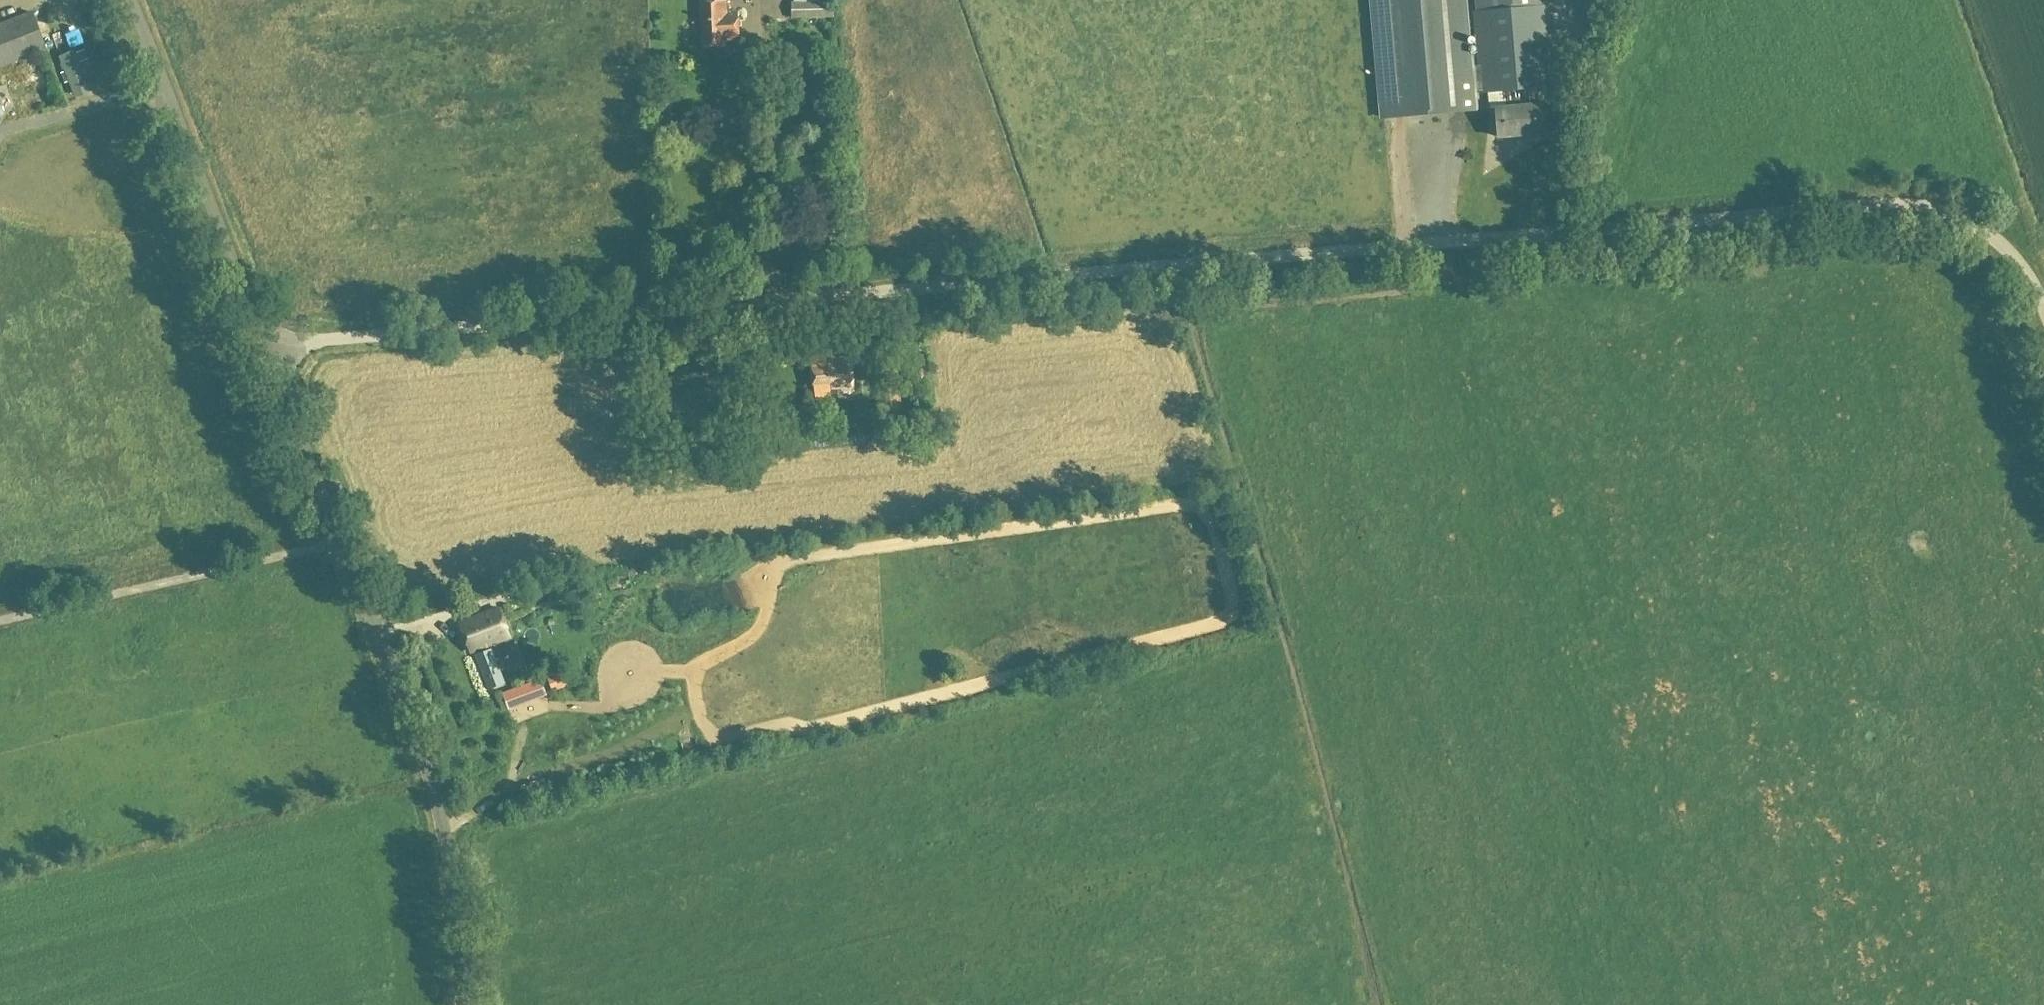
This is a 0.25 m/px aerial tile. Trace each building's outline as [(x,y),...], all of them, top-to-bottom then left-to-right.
[(793,2),(792,2),(791,19),(834,18),(833,2),(825,2),(825,0),(793,0),(793,2)] [(1463,0),(1373,0),(1385,121),(1474,112),(1472,93),(1470,66),(1463,0)] [(701,48),(724,47),(724,42),(739,42),(738,17),(727,17),(726,1),(699,2),(701,48)] [(1470,66),(1472,93),(1503,90),(1529,88),(1555,85),(1548,7),(1546,7),(1476,14),(1473,14),(1478,66),(1470,66)] [(44,50),(28,11),(0,22),(0,67),(44,50)] [(1494,110),(1496,139),(1547,134),(1544,105),(1530,107),(1529,88),(1503,90),(1505,109),(1494,110)] [(829,354),(811,355),(814,400),(832,398),(831,389),(841,388),(841,391),(853,390),(850,359),(829,361),(829,354)] [(781,431),(780,443),(794,444),(795,433),(781,431)] [(457,624),(469,652),(509,636),(498,608),(457,624)] [(505,683),(492,649),(475,655),(489,690),(505,683)] [(548,679),(552,691),(563,687),(559,675),(548,679)] [(509,709),(547,695),(541,678),(502,693),(509,709)]
